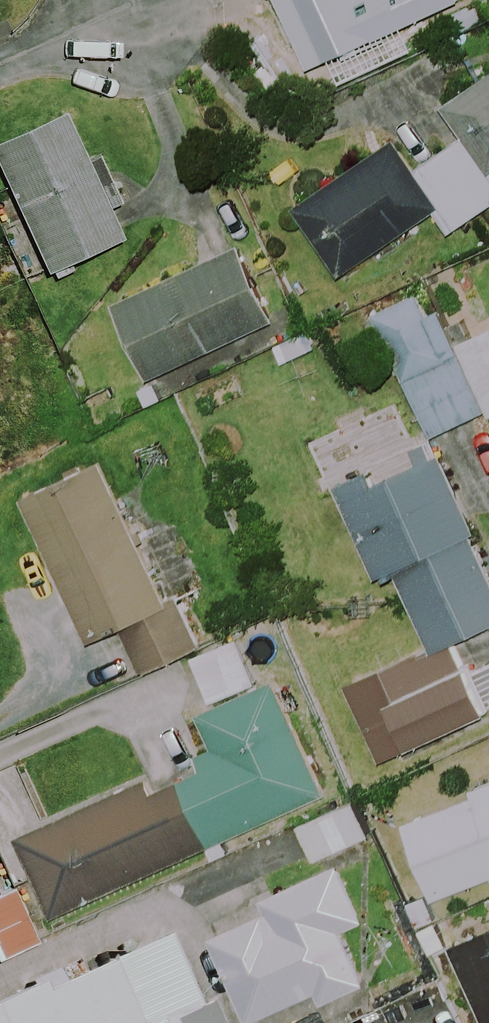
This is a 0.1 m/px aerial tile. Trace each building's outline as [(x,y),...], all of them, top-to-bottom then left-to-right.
[(359,0),(277,0),(309,72),(460,4),(458,0),(359,0)] [(424,121),(444,150),(411,173),(391,144),(290,212),(337,281),(432,216),(446,236),(488,207),(488,77),(424,121)] [(69,123),(0,152),(0,176),(44,279),(121,245),(69,123)] [(265,327),(230,253),(111,308),(145,383),(265,327)] [(453,349),(433,303),(379,327),(429,441),(484,417),(488,414),(488,333),(453,349)] [(484,628),(488,625),(488,584),(466,537),(473,534),(436,457),(371,488),(364,474),(332,489),(377,583),(393,576),(427,645),(338,688),(376,767),(488,713),(488,639),(484,628)] [(145,525),(131,493),(120,499),(103,463),(21,501),(85,643),(119,628),(141,675),(196,650),(175,602),(198,591),(164,516),(145,525)] [(257,687),(236,640),(189,661),(210,708),(191,716),(209,755),(139,785),(14,840),(49,920),(324,798),(272,680),(257,687)] [(400,827),(435,905),(488,881),(488,787),(400,827)] [(366,840),(353,807),(298,830),(311,863),(366,840)] [(338,866),(259,899),(264,912),(207,936),(244,1022),(249,1022),(314,995),(318,1005),(362,986),(339,931),(361,922),(338,866)] [(38,943),(16,891),(0,898),(0,959),(38,943)] [(448,944),(484,1022),(488,1022),(488,926),(448,944)] [(0,1002),(0,1022),(131,1022),(108,966),(61,986),(56,978),(0,1002)]
